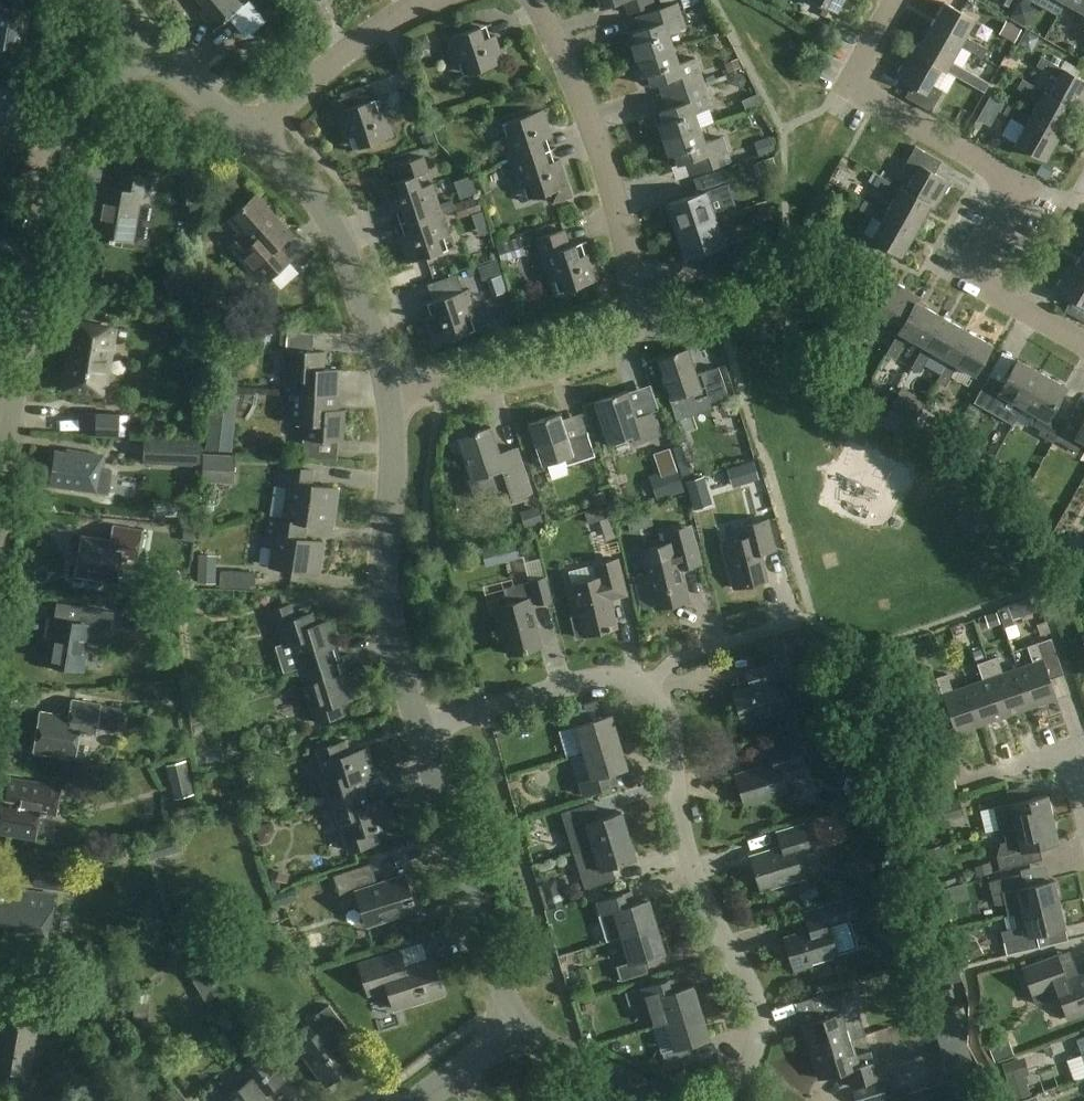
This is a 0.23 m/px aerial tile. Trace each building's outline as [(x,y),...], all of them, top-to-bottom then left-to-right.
[(244,5),(240,0),(198,0),(205,8),(200,12),(215,30),(233,14),(244,5)] [(601,8),(625,0),(629,13),(655,5),(653,0),(598,0),(601,8)] [(838,10),(843,0),(819,0),(838,10)] [(1066,2),(1083,11),(1076,23),(1083,27),(1083,0),(1067,0),(1066,2)] [(629,33),(638,60),(673,48),(668,33),(685,27),(677,2),(642,14),(646,27),(629,33)] [(945,2),(931,28),(961,44),(960,45),(982,57),(987,48),(966,36),(975,19),(945,2)] [(0,7),(0,55),(20,58),(28,12),(0,7)] [(1006,20),(999,33),(1016,43),(1023,29),(1006,20)] [(505,62),(492,23),(446,38),(459,77),(505,62)] [(931,28),(917,52),(917,53),(941,67),(946,70),(968,82),(973,73),(951,61),(960,45),(961,44),(931,28)] [(638,60),(647,87),(664,81),(668,94),(704,82),(695,57),(678,63),(673,48),(638,60)] [(917,53),(917,52),(912,49),(897,76),(912,84),(905,97),(932,111),(943,90),(932,84),(941,67),(917,53)] [(1050,94),(1049,94),(1074,108),(1074,109),(1079,112),(1083,103),(1083,80),(1064,69),(1042,57),(1037,65),(1059,78),(1050,94)] [(1060,133),(1074,109),(1074,108),(1049,94),(1050,94),(1044,91),(1023,79),(1018,88),(1039,100),(1030,116),(1060,133)] [(664,139),(700,127),(695,112),(712,106),(704,82),(668,94),(673,106),(655,112),(664,139)] [(371,85),(370,83),(341,93),(342,98),(332,101),(348,151),(394,135),(381,97),(374,99),(370,85),(371,85)] [(8,131),(15,92),(0,89),(0,129),(8,131)] [(1001,103),(989,96),(975,120),(988,127),(1001,103)] [(1030,116),(1009,104),(1004,113),(1025,125),(1016,142),(1046,159),(1060,133),(1030,116)] [(510,163),(556,147),(543,109),(497,124),(510,163)] [(700,127),(664,139),(673,166),(691,160),(695,173),(730,162),(722,136),(705,142),(700,127)] [(915,173),(906,190),(931,204),(930,205),(935,208),(950,181),(935,173),(942,160),(916,146),(904,167),(915,173)] [(573,197),(569,186),(556,147),(510,163),(523,201),(549,192),(553,204),(573,197)] [(441,209),(454,204),(452,198),(439,202),(424,156),(397,165),(402,179),(382,186),(395,224),(441,209)] [(677,231),(716,218),(707,191),(731,183),(726,168),(695,178),(700,193),(668,204),(677,231)] [(154,178),(121,172),(119,188),(102,185),(93,237),(132,244),(140,202),(150,204),(154,178)] [(906,190),(901,187),(879,175),(874,183),(896,196),(887,212),(886,213),(917,229),(930,205),(931,204),(906,190)] [(292,233),(257,194),(229,219),(252,244),(238,257),(263,284),(293,257),(281,243),(292,233)] [(886,213),(887,212),(865,200),(860,208),(882,221),(872,238),(902,255),(917,229),(886,213)] [(456,209),(454,204),(441,209),(395,224),(408,262),(454,247),(443,213),(456,209)] [(725,244),(716,218),(677,231),(686,258),(700,253),(705,268),(754,251),(749,236),(725,244)] [(570,246),(565,229),(535,239),(554,294),(600,279),(587,240),(570,246)] [(1076,266),(1083,271),(1083,252),(1076,266)] [(1076,266),(1071,263),(1056,289),(1072,298),(1065,310),(1083,321),(1083,271),(1076,266)] [(886,317),(902,326),(916,301),(917,302),(920,296),(893,282),(877,312),(865,334),(873,339),(886,317)] [(477,317),(468,289),(422,304),(435,343),(486,326),(483,315),(477,317)] [(198,303),(182,301),(179,315),(195,318),(198,303)] [(924,346),(941,315),(917,302),(916,301),(902,326),(899,331),(887,353),(896,358),(908,336),(924,345),(924,346)] [(949,360),(966,330),(941,315),(924,346),(924,345),(901,387),(910,392),(933,350),(949,359),(949,360)] [(124,329),(78,322),(67,388),(110,394),(114,368),(108,367),(112,342),(122,344),(124,329)] [(992,344),(966,330),(949,360),(949,359),(937,381),(946,386),(958,364),(975,374),(992,344)] [(698,373),(689,347),(657,358),(671,399),(693,392),(695,399),(710,395),(712,400),(728,395),(719,366),(698,373)] [(296,379),(295,392),(335,394),(336,369),(325,368),(325,351),(286,349),(284,379),(296,379)] [(1011,399),(1023,406),(1042,372),(1018,358),(1004,382),(990,374),(976,398),(991,407),(993,404),(1004,411),(1011,399)] [(1042,372),(1023,406),(1036,414),(1031,423),(1041,429),(1039,433),(1054,442),(1055,438),(1067,417),(1053,409),(1066,385),(1042,372)] [(637,417),(628,390),(596,401),(610,443),(632,435),(634,443),(663,433),(655,410),(637,417)] [(335,394),(295,392),(293,423),(305,424),(304,438),(343,441),(345,409),(334,409),(335,394)] [(236,451),(247,402),(228,398),(217,446),(236,451)] [(570,439),(561,413),(529,423),(543,465),(565,458),(567,465),(596,455),(588,433),(570,439)] [(129,415),(88,414),(87,435),(128,437),(129,415)] [(1067,417),(1055,438),(1078,451),(1083,441),(1083,421),(1083,424),(1068,415),(1067,417)] [(500,453),(491,427),(459,437),(473,479),(495,472),(497,479),(511,475),(519,497),(534,492),(519,447),(500,453)] [(106,453),(69,447),(69,452),(56,450),(51,485),(108,493),(111,474),(103,473),(106,453)] [(205,466),(206,453),(165,452),(165,465),(205,466)] [(239,472),(238,456),(211,458),(212,474),(239,472)] [(753,461),(740,464),(744,479),(757,475),(753,461)] [(285,519),(306,522),(331,526),(337,488),(311,484),(313,469),(286,465),(283,484),(291,485),(285,519)] [(677,466),(650,475),(658,498),(685,489),(677,466)] [(304,538),(306,522),(285,519),(271,517),(269,534),(276,535),(272,565),(318,572),(323,541),(304,538)] [(776,548),(768,519),(738,527),(741,538),(724,543),(731,569),(735,568),(739,587),(767,580),(760,552),(776,548)] [(144,529),(113,524),(111,539),(81,535),(75,576),(118,583),(122,557),(139,560),(144,529)] [(687,538),(684,527),(671,530),(671,532),(660,535),(663,544),(642,549),(648,572),(635,575),(643,607),(656,603),(657,607),(689,599),(681,568),(700,563),(693,536),(687,538)] [(627,594),(618,558),(595,564),(598,577),(571,583),(579,615),(573,616),(578,637),(617,626),(610,598),(627,594)] [(552,599),(546,577),(504,588),(508,603),(497,606),(509,654),(541,646),(531,604),(552,599)] [(292,643),(301,671),(340,659),(328,620),(316,624),(312,613),(296,617),(292,603),(265,612),(269,627),(278,625),(284,645),(292,643)] [(52,637),(47,664),(83,670),(88,642),(102,645),(105,627),(112,628),(114,611),(79,605),(77,622),(52,618),(49,636),(52,637)] [(1010,670),(1024,709),(1058,698),(1051,678),(1062,675),(1050,638),(1028,645),(1033,662),(1010,670)] [(998,656),(986,660),(1005,716),(1024,709),(1010,670),(1003,672),(998,656)] [(795,673),(791,658),(757,668),(761,683),(734,691),(743,722),(785,709),(775,679),(795,673)] [(340,659),(301,671),(306,685),(297,687),(303,707),(312,704),(317,722),(343,714),(340,702),(352,698),(340,659)] [(978,663),(983,679),(970,684),(983,723),(1005,716),(986,660),(978,663)] [(956,733),(983,723),(970,684),(953,690),(948,673),(937,677),(956,733)] [(123,702),(126,686),(73,690),(69,715),(40,710),(33,752),(77,759),(81,732),(97,734),(98,728),(115,730),(119,706),(123,702)] [(576,725),(584,751),(620,741),(612,714),(590,721),(586,708),(560,716),(564,729),(576,725)] [(805,764),(798,740),(764,751),(768,764),(736,774),(745,804),(788,790),(782,771),(805,764)] [(322,780),(328,801),(370,788),(366,775),(375,772),(367,748),(349,753),(346,741),(318,749),(327,779),(322,780)] [(628,767),(620,741),(584,751),(592,777),(580,781),(584,794),(609,786),(605,774),(628,767)] [(192,760),(173,766),(182,799),(202,793),(192,760)] [(845,793),(861,797),(867,773),(852,769),(845,793)] [(32,780),(10,776),(8,792),(0,791),(0,834),(37,840),(41,813),(58,815),(63,785),(32,780)] [(370,788),(328,801),(335,822),(340,820),(349,850),(377,842),(373,829),(390,824),(383,799),(374,802),(370,788)] [(1001,830),(1005,829),(1016,827),(1016,826),(1054,818),(1048,794),(982,810),(987,831),(1000,828),(1001,830)] [(562,812),(574,851),(593,846),(630,834),(622,811),(593,820),(588,804),(562,812)] [(818,819),(827,848),(853,840),(844,812),(818,819)] [(1016,827),(1005,829),(1008,841),(1002,843),(998,856),(1001,869),(1033,861),(1030,848),(1059,841),(1054,818),(1016,826),(1016,827)] [(812,850),(804,824),(777,832),(782,847),(751,856),(761,888),(803,875),(797,855),(812,850)] [(637,857),(630,834),(593,846),(574,851),(585,888),(616,879),(612,865),(637,857)] [(378,883),(371,863),(334,875),(342,900),(357,896),(359,903),(361,902),(367,922),(389,915),(390,918),(416,910),(409,890),(412,889),(406,874),(378,883)] [(1014,913),(1014,914),(1060,903),(1054,879),(1029,885),(1026,872),(989,881),(994,900),(994,901),(995,902),(996,903),(997,903),(998,904),(999,904),(1001,904),(1005,903),(1008,915),(1014,913)] [(542,884),(549,908),(564,904),(557,879),(542,884)] [(0,886),(0,946),(45,953),(55,895),(0,886)] [(614,910),(621,936),(657,925),(649,899),(627,905),(623,893),(598,901),(602,914),(614,910)] [(835,902),(805,911),(811,929),(785,937),(796,970),(812,965),(811,961),(837,953),(836,950),(858,943),(850,917),(859,915),(853,896),(835,902)] [(1060,903),(1014,914),(1018,928),(1002,932),(1007,954),(1039,946),(1036,933),(1066,926),(1060,903)] [(657,925),(621,936),(629,962),(618,966),(622,979),(647,971),(643,958),(665,952),(657,925)] [(405,966),(400,951),(360,963),(369,994),(389,988),(395,1008),(444,993),(432,957),(405,966)] [(1057,954),(1023,967),(1037,1003),(1060,994),(1068,1016),(1083,1010),(1083,975),(1067,981),(1057,954)] [(666,1022),(702,1011),(694,984),(672,991),(668,979),(625,992),(629,1005),(646,1000),(650,1012),(662,1008),(666,1022)] [(571,985),(576,1001),(589,997),(585,982),(571,985)] [(802,1024),(811,1051),(851,1039),(846,1022),(861,1018),(853,990),(825,999),(830,1016),(802,1024)] [(941,1012),(957,1008),(952,992),(937,996),(941,1012)] [(22,1001),(20,1016),(2,1013),(0,1026),(0,1068),(30,1074),(38,1026),(48,1027),(52,1006),(22,1001)] [(355,1062),(339,1041),(351,1032),(330,1004),(308,1020),(318,1033),(299,1047),(327,1084),(355,1062)] [(702,1011),(666,1022),(674,1048),(663,1051),(667,1065),(692,1057),(688,1044),(710,1037),(702,1011)] [(856,1055),(851,1039),(811,1051),(819,1078),(847,1069),(852,1086),(879,1078),(871,1050),(856,1055)] [(954,1068),(975,1062),(969,1042),(948,1049),(954,1068)] [(265,1054),(244,1070),(251,1079),(226,1098),(228,1100),(273,1100),(266,1093),(284,1079),(265,1054)] [(1029,1056),(1008,1062),(1014,1083),(1035,1077),(1029,1056)]
